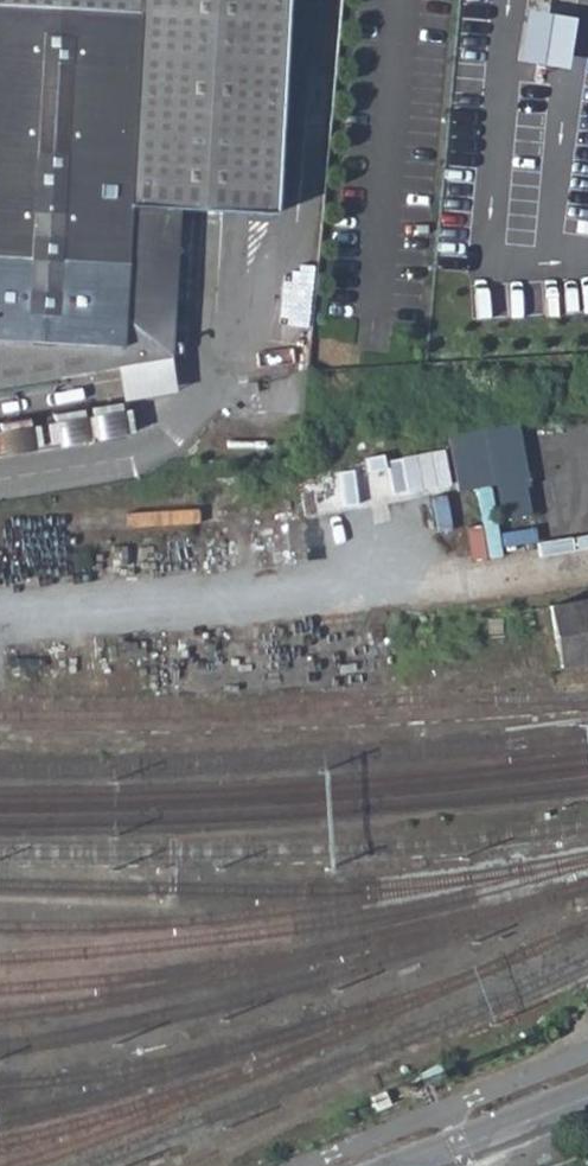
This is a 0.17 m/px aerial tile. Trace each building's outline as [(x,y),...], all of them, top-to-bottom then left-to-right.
[(172,357),(179,215),(263,220),(278,0),(0,0),(0,387),(172,357)] [(573,64),(574,12),(523,10),(522,63),(573,64)] [(452,451),(305,467),(310,505),(481,486),(485,522),(533,516),(522,421),(449,429),(452,451)] [(587,651),(587,585),(552,591),(563,655),(587,651)]
